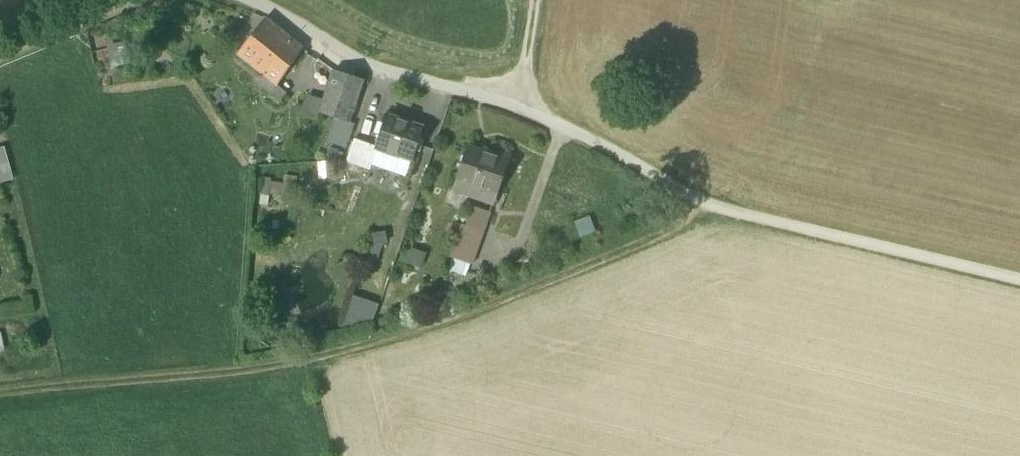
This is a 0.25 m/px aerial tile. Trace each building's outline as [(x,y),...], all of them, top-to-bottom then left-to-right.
[(276,85),(277,86),(302,49),(265,19),(237,54),(263,75),(276,85)] [(126,41),(107,46),(113,68),(132,63),(126,41)] [(334,118),(350,123),(364,80),(333,70),(323,100),(319,114),(334,118)] [(259,81),(272,91),(276,85),(263,75),(259,81)] [(277,86),(276,85),(272,91),(282,100),(287,94),(277,86)] [(319,114),(323,100),(307,94),(300,115),(316,120),(319,114)] [(412,160),(423,129),(387,117),(377,147),(376,148),(377,148),(412,160)] [(350,123),(334,118),(326,143),(346,149),(354,125),(350,123)] [(346,162),(370,170),(371,166),(377,148),(376,148),(377,147),(354,139),(346,162)] [(0,149),(0,180),(0,182),(17,177),(9,146),(0,149)] [(412,160),(377,148),(371,166),(406,178),(412,160)] [(497,195),(510,158),(493,153),(491,156),(467,148),(455,180),(497,195)] [(333,162),(317,163),(318,180),(334,179),(333,162)] [(268,206),(271,178),(261,177),(258,205),(268,206)] [(497,195),(455,180),(452,192),(493,206),(497,195)] [(465,226),(483,232),(490,213),(472,207),(465,226)] [(589,216),(574,222),(581,239),(596,233),(589,216)] [(470,264),(472,265),(483,232),(465,226),(461,225),(450,257),(452,258),(470,264)] [(385,232),(372,234),(374,246),(369,246),(362,266),(373,270),(382,244),(387,244),(385,232)] [(427,254),(411,248),(406,264),(421,269),(427,254)] [(470,264),(452,258),(448,271),(466,277),(470,264)] [(353,296),(341,331),(373,327),(380,305),(353,296)]
